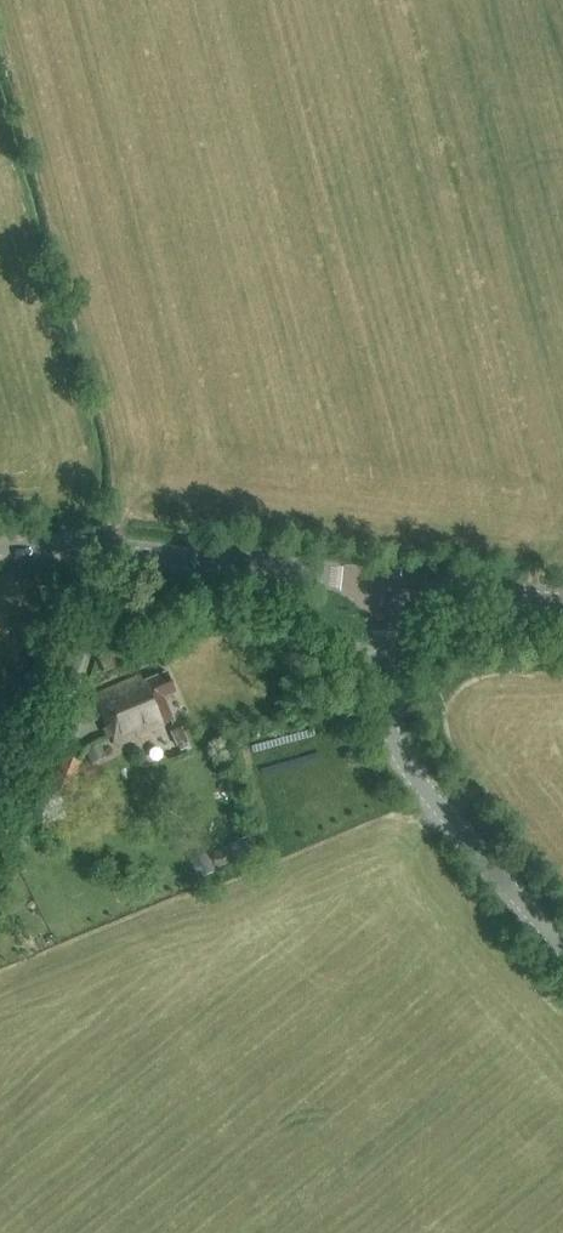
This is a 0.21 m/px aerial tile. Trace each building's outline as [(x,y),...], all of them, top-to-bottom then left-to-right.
[(103,671),(123,662),(118,651),(98,660),(103,671)] [(163,696),(175,691),(166,671),(142,682),(139,676),(94,696),(116,745),(160,725),(159,724),(172,718),(163,696)] [(182,726),(170,731),(176,746),(188,741),(182,726)] [(106,756),(100,742),(85,749),(91,763),(106,756)] [(82,763),(60,754),(47,788),(69,796),(82,763)] [(213,870),(205,853),(191,859),(198,877),(213,870)]
